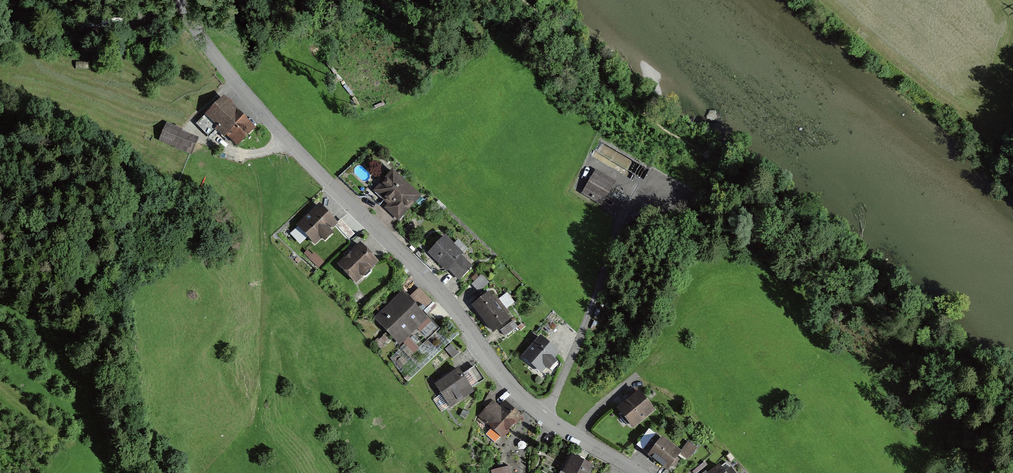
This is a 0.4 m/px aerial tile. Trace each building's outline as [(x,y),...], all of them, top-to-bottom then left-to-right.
[(257,127),(226,96),(198,125),(211,137),(218,130),(226,137),(229,134),(239,144),(257,127)] [(200,136),(167,123),(160,142),(193,155),(200,136)] [(422,196),(394,170),(376,190),(391,204),(387,208),(400,220),(422,196)] [(617,181),(596,170),(583,195),(604,206),(617,181)] [(339,224),(320,205),(299,225),(318,244),(339,224)] [(468,254),(448,235),(429,254),(449,273),(452,270),(465,283),(478,271),(464,258),(468,254)] [(377,263),(360,245),(339,264),(355,282),(362,276),(363,277),(366,277),(371,272),(371,270),(370,268),(377,263)] [(473,283),(480,291),(490,281),(483,273),(473,283)] [(411,297),(404,290),(373,319),(399,346),(429,318),(423,311),(435,301),(422,287),(411,297)] [(513,320),(493,293),(476,305),(497,333),(513,320)] [(562,356),(543,338),(526,356),(545,374),(562,356)] [(466,367),(438,382),(452,408),(478,394),(475,388),(489,381),(481,366),(468,373),(466,367)] [(656,411),(640,392),(620,409),(636,428),(656,411)] [(501,406),(494,399),(478,415),(505,443),(526,422),(506,402),(501,406)] [(700,449),(690,442),(684,450),(668,438),(666,441),(659,436),(647,453),(675,472),(686,456),(692,460),(700,449)] [(573,456),(564,472),(591,472),(594,467),(573,456)]
